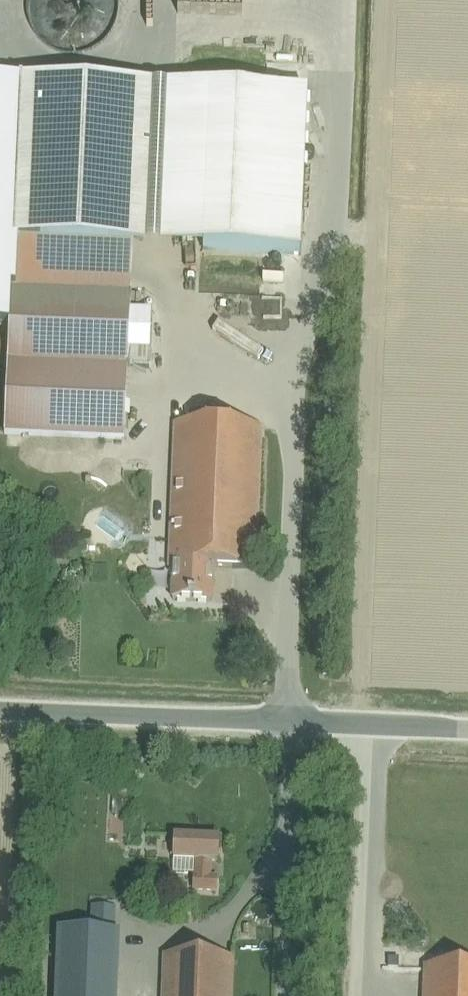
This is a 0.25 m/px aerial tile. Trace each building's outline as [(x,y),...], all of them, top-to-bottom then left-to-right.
[(28,4),(28,13),(30,21),(34,29),(38,36),(45,42),(52,47),(60,50),(68,52),(77,52),(85,50),(93,47),(101,42),(107,36),(111,29),(115,21),(116,12),(116,4),(116,0),(29,0),(28,4)] [(198,11),(199,0),(133,0),(133,10),(198,11)] [(0,82),(0,323),(8,324),(10,290),(14,291),(16,242),(12,242),(19,83),(0,82)] [(307,96),(139,88),(19,83),(12,242),(16,242),(14,291),(10,290),(8,324),(3,435),(123,440),(127,367),(143,368),(145,320),(129,319),(129,316),(139,317),(140,296),(130,296),(132,247),(301,255),(307,96)] [(235,315),(269,316),(270,294),(250,294),(250,299),(235,298),(235,315)] [(255,569),(261,429),(174,426),(168,570),(173,570),(172,601),(211,602),(212,567),(255,569)] [(120,836),(121,799),(112,799),(111,836),(120,836)] [(209,862),(216,863),(217,839),(173,838),(172,873),(193,874),(193,892),(215,893),(215,878),(209,878),(209,862)] [(54,995),(117,995),(118,955),(119,933),(114,933),(115,908),(91,907),(90,932),(57,930),(56,952),(54,995)] [(233,960),(163,957),(161,995),(231,995),(233,960)] [(424,967),(423,995),(467,995),(467,969),(424,967)]
